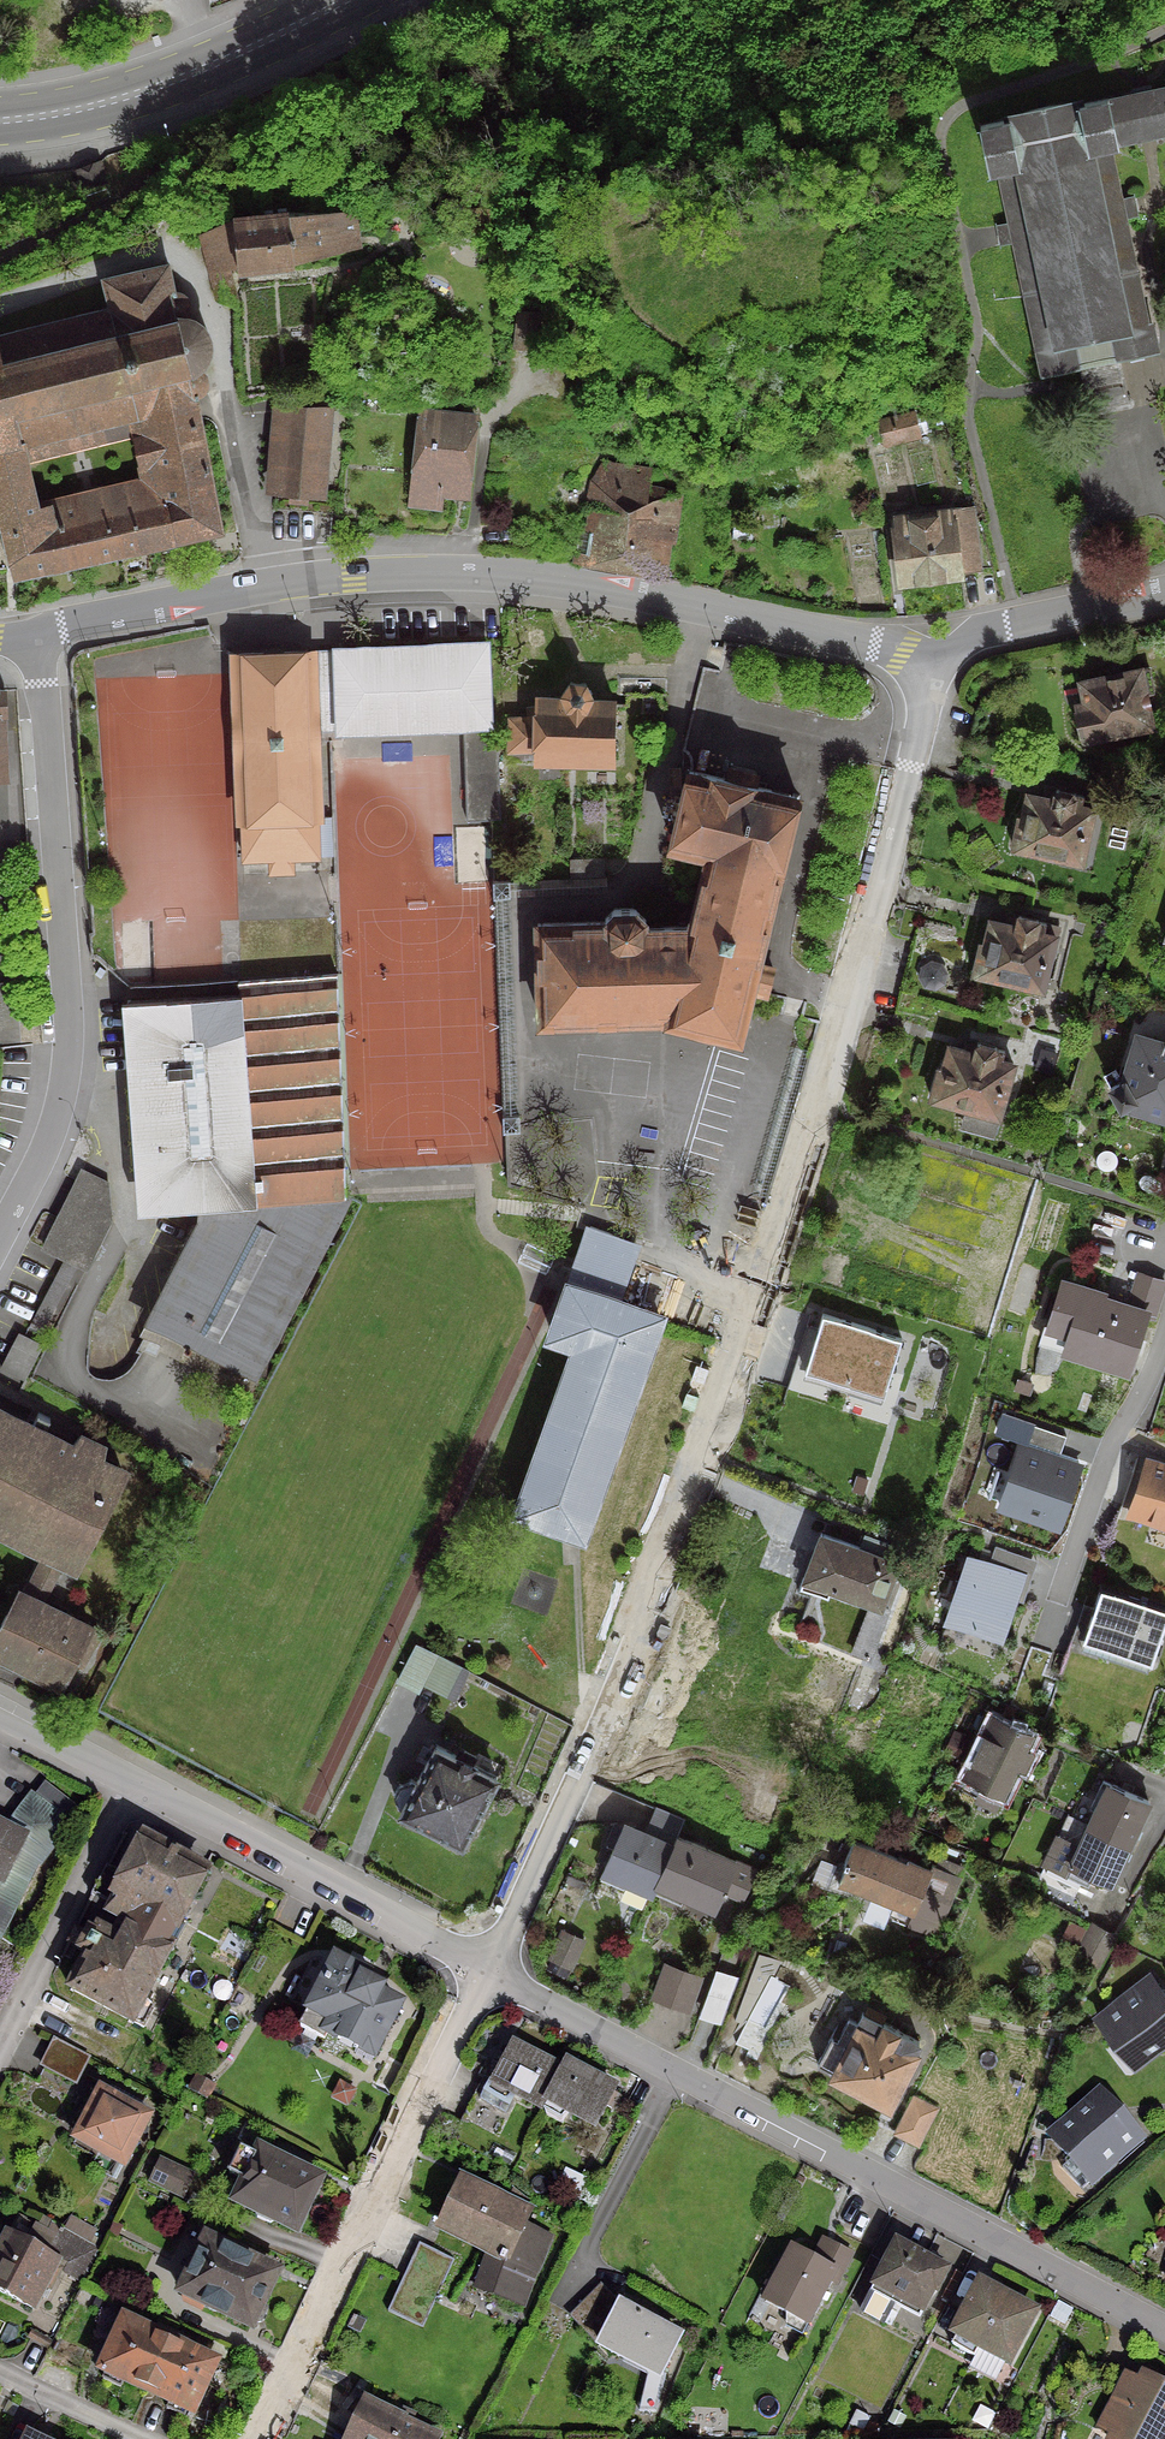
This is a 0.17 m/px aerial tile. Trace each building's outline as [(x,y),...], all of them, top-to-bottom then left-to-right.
[(1135,94),(1143,138),(1164,133),(1164,87),(1146,92),(1135,94)] [(1123,356),(1136,353),(1143,351),(1148,348),(1151,343),(1151,336),(1148,330),(1143,326),(1120,216),(1127,214),(1124,200),(1117,201),(1106,146),(1143,138),(1135,94),(1104,100),(1104,99),(1076,105),(1059,106),(1039,108),(1022,113),(1005,120),(977,127),(987,173),(994,171),(1005,226),(998,227),(1002,242),(1009,241),(1037,374),(1075,366),(1069,340),(1107,332),(1112,358),(1123,356)] [(205,274),(290,262),(356,249),(351,211),(284,215),(228,220),(195,237),(205,274)] [(190,399),(198,395),(202,388),(202,383),(201,378),(198,373),(194,371),(200,365),(204,358),(206,350),(206,342),(203,333),(197,326),(190,321),(180,319),(183,316),(185,312),(185,304),(182,299),(178,296),(174,294),(169,294),(165,267),(101,282),(107,308),(0,334),(0,444),(190,399)] [(364,283),(353,272),(340,285),(351,296),(364,283)] [(94,513),(163,497),(149,431),(195,422),(190,399),(0,444),(0,536),(94,513)] [(280,405),(273,493),(317,497),(325,408),(280,405)] [(877,421),(883,443),(914,436),(908,414),(877,421)] [(472,421),(471,420),(420,415),(412,487),(457,492),(465,422),(471,423),(472,421)] [(163,497),(171,540),(216,530),(195,422),(149,431),(163,497)] [(578,527),(574,553),(661,569),(666,542),(670,543),(677,493),(643,488),(646,468),(601,462),(592,529),(578,527)] [(171,540),(163,497),(94,513),(103,554),(118,551),(118,552),(166,542),(166,541),(171,540)] [(956,572),(963,571),(976,570),(969,519),(950,522),(949,515),(947,515),(947,510),(893,517),(895,529),(891,529),(897,582),(956,575),(956,572)] [(7,550),(12,574),(87,557),(103,554),(94,513),(0,536),(0,537),(3,537),(7,550)] [(488,820),(497,820),(493,722),(485,722),(482,645),(230,655),(237,820),(238,820),(240,860),(329,857),(328,818),(314,818),(312,731),(459,726),(463,821),(488,820)] [(1141,695),(1150,693),(1145,668),(1080,682),(1078,686),(1082,704),(1073,706),(1080,740),(1148,726),(1141,695)] [(604,759),(604,761),(612,761),(612,752),(611,752),(612,710),(614,710),(614,702),(606,702),(606,704),(584,704),(587,697),(581,684),(567,683),(560,695),(563,704),(539,704),(539,702),(532,702),(532,709),(524,709),(523,721),(507,721),(507,750),(508,750),(508,760),(534,760),(534,758),(604,759)] [(724,781),(686,771),(668,845),(705,854),(687,927),(642,928),(642,918),(632,909),(611,910),(601,919),(602,923),(534,925),(537,1022),(665,1019),(735,1036),(746,991),(762,995),(763,992),(751,989),(756,970),(768,973),(769,969),(752,965),(792,802),(794,803),(796,796),(789,794),(788,796),(750,787),(752,776),(749,775),(746,786),(727,781),(730,771),(726,770),(724,781)] [(1153,772),(1147,786),(1160,791),(1164,778),(1164,776),(1153,772)] [(1015,819),(1009,848),(1077,863),(1089,810),(1078,807),(1080,797),(1072,795),(1072,794),(1053,790),(1050,801),(1025,795),(1019,820),(1015,819)] [(466,843),(468,880),(493,878),(491,842),(466,843)] [(566,878),(598,877),(597,859),(566,860),(566,878)] [(506,883),(506,881),(489,882),(490,899),(492,899),(501,1116),(499,1116),(499,1133),(516,1132),(506,898),(603,894),(603,879),(506,883)] [(977,945),(974,958),(970,973),(1038,990),(1051,937),(1040,934),(1042,924),(1034,922),(1034,921),(1015,917),(1012,927),(987,921),(982,946),(977,945)] [(898,991),(898,992),(940,1003),(945,982),(966,988),(970,973),(974,958),(910,942),(898,991)] [(927,964),(920,968),(917,977),(922,985),(931,988),(939,983),(941,974),(936,966),(927,964)] [(235,995),(124,1001),(140,1209),(201,1205),(199,1221),(147,1322),(248,1375),(342,1194),(333,975),(234,982),(235,995)] [(1144,1112),(1164,1118),(1164,1045),(1134,1036),(1121,1080),(1106,1088),(1117,1108),(1132,1101),(1146,1105),(1144,1112)] [(939,1071),(934,1070),(927,1098),(966,1109),(960,1128),(989,1136),(1009,1065),(998,1062),(1001,1052),(993,1050),(993,1049),(974,1043),(971,1054),(946,1047),(939,1071)] [(1052,1055),(1040,1052),(1035,1069),(1047,1073),(1052,1055)] [(74,1181),(55,1220),(40,1249),(82,1270),(107,1220),(105,1197),(74,1181)] [(515,1511),(534,1518),(578,1534),(654,1317),(614,1303),(634,1244),(586,1227),(548,1335),(574,1344),(515,1511)] [(1098,1300),(1098,1295),(1058,1282),(1044,1326),(1065,1333),(1060,1349),(1126,1370),(1143,1315),(1149,1317),(1160,1281),(1136,1274),(1125,1308),(1098,1300)] [(896,1342),(827,1322),(813,1371),(882,1391),(896,1342)] [(0,1362),(0,1370),(21,1380),(39,1346),(15,1334),(0,1362)] [(72,1565),(119,1474),(95,1461),(99,1446),(78,1435),(68,1447),(0,1412),(0,1527),(72,1565)] [(1077,1467),(1021,1447),(1002,1500),(1058,1520),(1077,1467)] [(1143,1462),(1127,1512),(1164,1524),(1164,1469),(1143,1462)] [(862,1538),(858,1549),(818,1534),(800,1579),(869,1605),(850,1653),(866,1660),(885,1610),(878,1607),(899,1551),(862,1538)] [(1021,1575),(966,1557),(945,1622),(1000,1639),(1021,1575)] [(95,1633),(15,1591),(0,1620),(0,1684),(13,1691),(25,1669),(58,1686),(78,1646),(86,1650),(95,1633)] [(1163,1611),(1100,1591),(1085,1641),(1148,1660),(1163,1611)] [(415,1691),(419,1682),(449,1698),(463,1670),(432,1654),(431,1655),(413,1645),(395,1680),(415,1691)] [(1025,1736),(990,1719),(963,1777),(998,1794),(1025,1736)] [(432,1746),(413,1782),(408,1780),(397,1784),(391,1795),(394,1806),(399,1809),(397,1812),(457,1844),(493,1778),(468,1765),(472,1757),(461,1751),(457,1759),(432,1746)] [(1125,1843),(1144,1801),(1099,1781),(1087,1808),(1093,1811),(1087,1825),(1125,1843)] [(72,1809),(41,1785),(30,1800),(28,1799),(14,1817),(18,1821),(9,1833),(4,1830),(3,1831),(0,1829),(0,1929),(33,1863),(36,1864),(65,1827),(60,1823),(72,1809)] [(600,1869),(650,1891),(674,1837),(681,1821),(650,1808),(642,1826),(672,1839),(668,1847),(620,1825),(600,1869)] [(1083,1873),(1106,1883),(1125,1843),(1087,1825),(1076,1847),(1055,1837),(1041,1865),(1078,1882),(1083,1873)] [(719,1891),(738,1900),(751,1871),(674,1837),(650,1891),(650,1892),(654,1884),(711,1909),(719,1891)] [(175,1920),(200,1873),(145,1844),(145,1843),(141,1841),(139,1846),(140,1846),(108,1907),(130,1919),(114,1950),(86,1935),(77,1952),(80,1954),(81,1953),(85,1955),(68,1988),(67,1987),(66,1990),(69,1992),(69,1991),(125,2021),(124,2022),(127,2024),(128,2022),(140,2029),(151,2007),(139,2001),(165,1951),(169,1953),(171,1949),(170,1948),(183,1924),(175,1920)] [(840,1863),(842,1864),(835,1881),(909,1912),(904,1924),(931,1936),(956,1877),(928,1865),(926,1869),(902,1859),(901,1862),(849,1841),(840,1863)] [(1068,1922),(1060,1939),(1073,1945),(1081,1929),(1068,1922)] [(1090,1925),(1090,1926),(1073,1958),(1095,1969),(1112,1937),(1090,1925)] [(577,1944),(558,1935),(548,1959),(567,1967),(577,1944)] [(361,1983),(363,1978),(332,1962),(297,2029),(320,2041),(324,2034),(370,2058),(396,2007),(376,1996),(378,1991),(361,1983)] [(684,2011),(696,1977),(663,1964),(651,1998),(684,2011)] [(1139,2058),(1164,2038),(1164,2000),(1147,1977),(1094,2018),(1112,2042),(1125,2039),(1139,2058)] [(910,2053),(916,2042),(879,2022),(879,2023),(859,2012),(853,2023),(845,2019),(834,2040),(828,2036),(813,2064),(885,2101),(910,2053)] [(408,2026),(421,2032),(427,2019),(414,2013),(408,2026)] [(53,2041),(40,2068),(70,2084),(83,2056),(53,2041)] [(502,2114),(512,2095),(538,2109),(562,2064),(561,2063),(557,2071),(508,2046),(489,2083),(486,2081),(476,2101),(502,2114)] [(610,2094),(612,2090),(562,2064),(538,2109),(540,2109),(543,2116),(559,2124),(565,2112),(593,2127),(603,2107),(610,2110),(617,2097),(610,2094)] [(193,2078),(186,2090),(204,2100),(210,2088),(193,2078)] [(144,2116),(97,2092),(78,2130),(100,2141),(95,2151),(121,2164),(144,2116)] [(1112,2109),(1098,2093),(1047,2138),(1067,2160),(1080,2157),(1096,2174),(1137,2137),(1112,2109)] [(915,2144),(933,2109),(910,2098),(892,2132),(915,2144)] [(271,2221),(292,2231),(315,2181),(256,2152),(253,2158),(237,2150),(225,2174),(242,2182),(232,2203),(253,2213),(253,2218),(266,2224),(271,2221)] [(157,2162),(147,2182),(180,2197),(189,2177),(157,2162)] [(572,2180),(561,2175),(553,2192),(566,2198),(562,2204),(573,2209),(582,2189),(571,2183),(572,2180)] [(523,2215),(459,2185),(438,2228),(498,2257),(496,2262),(500,2264),(489,2292),(517,2303),(522,2282),(543,2238),(518,2226),(523,2215)] [(91,2231),(69,2219),(63,2231),(85,2243),(91,2231)] [(11,2239),(6,2236),(0,2247),(0,2294),(28,2309),(40,2287),(48,2291),(59,2270),(51,2266),(54,2261),(42,2255),(45,2249),(85,2270),(79,2281),(80,2281),(97,2249),(85,2243),(63,2231),(49,2224),(56,2228),(52,2236),(20,2221),(11,2239)] [(248,2324),(257,2323),(263,2310),(258,2303),(271,2274),(242,2260),(245,2252),(228,2244),(224,2252),(203,2242),(178,2294),(180,2301),(184,2305),(198,2311),(199,2308),(222,2319),(223,2316),(247,2327),(248,2324)] [(416,2244),(384,2312),(419,2328),(451,2260),(416,2244)] [(898,2247),(893,2244),(857,2311),(881,2324),(892,2305),(915,2317),(930,2291),(932,2292),(943,2271),(943,2270),(944,2268),(922,2257),(921,2259),(898,2247)] [(755,2298),(762,2302),(803,2324),(825,2281),(832,2284),(847,2255),(829,2246),(818,2266),(789,2250),(767,2292),(760,2288),(755,2298)] [(1005,2362),(1030,2313),(977,2285),(951,2334),(954,2335),(949,2345),(970,2357),(975,2347),(1005,2362)] [(615,2306),(596,2287),(567,2316),(596,2344),(646,2370),(636,2412),(651,2412),(660,2376),(657,2374),(676,2338),(637,2318),(638,2317),(634,2315),(634,2316),(615,2306)] [(150,2335),(121,2322),(98,2370),(103,2372),(99,2380),(117,2388),(120,2380),(143,2391),(170,2334),(154,2327),(150,2335)] [(180,2417),(184,2410),(188,2412),(211,2363),(181,2349),(185,2341),(170,2334),(143,2391),(166,2402),(163,2409),(180,2417)] [(1154,2395),(1124,2380),(1109,2407),(1122,2414),(1111,2434),(1121,2438),(1160,2438),(1163,2433),(1164,2434),(1164,2391),(1158,2388),(1154,2395)] [(396,2418),(361,2402),(352,2419),(356,2421),(348,2438),(434,2438),(435,2438),(406,2425),(410,2417),(399,2412),(396,2418)]
